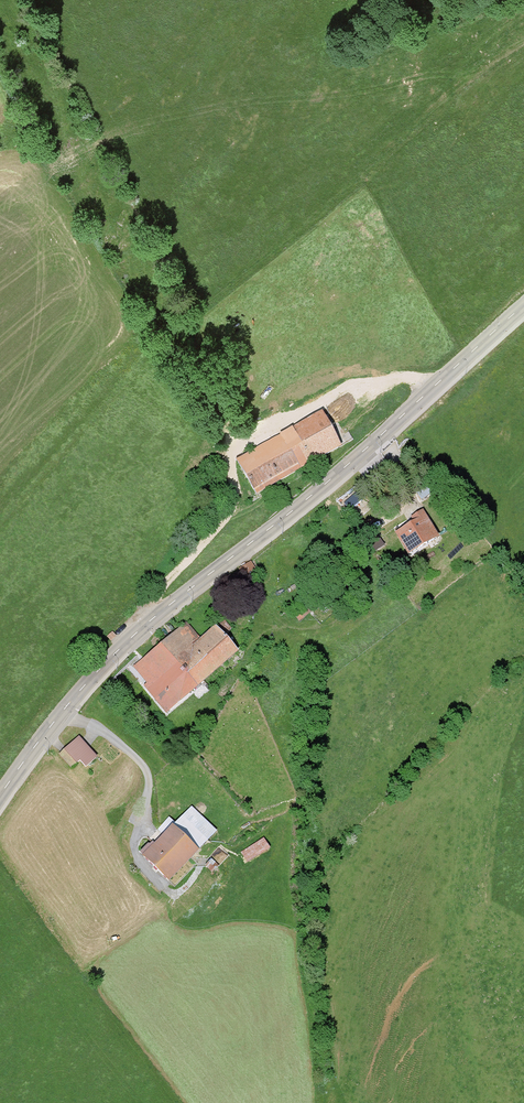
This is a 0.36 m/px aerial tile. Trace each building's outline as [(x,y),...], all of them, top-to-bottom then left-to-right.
[(322,413),(239,458),(255,488),(338,442),(322,413)] [(425,515),(399,528),(410,550),(436,537),(425,515)] [(183,626),(134,667),(169,708),(231,654),(211,631),(197,643),(183,626)] [(77,739),(62,752),(83,775),(98,762),(77,739)] [(174,821),(142,853),(164,875),(196,842),(174,821)] [(248,862),(272,848),(265,836),(241,851),(248,862)]
